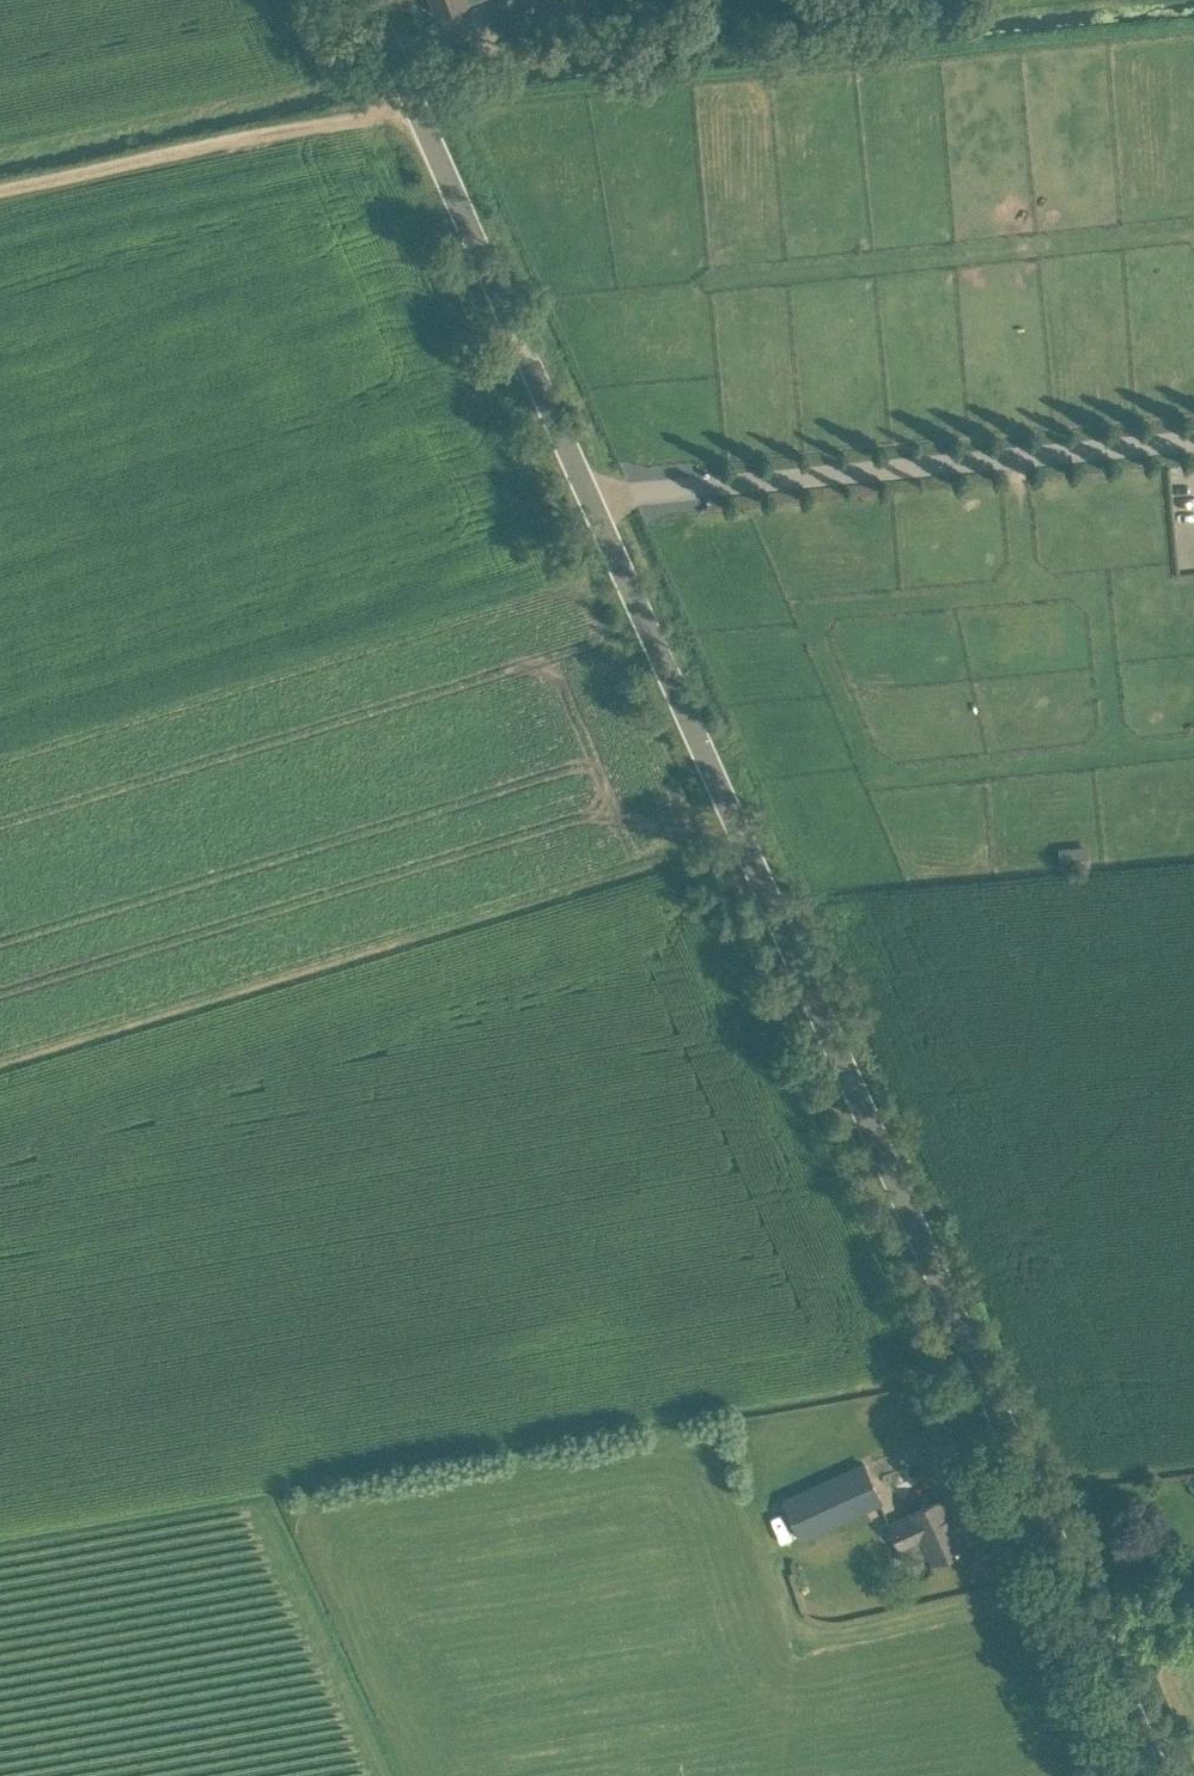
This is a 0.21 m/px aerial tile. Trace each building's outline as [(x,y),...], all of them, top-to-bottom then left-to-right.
[(438,14),(471,2),(470,1),(473,0),(433,0),(438,14)] [(543,24),(535,3),(539,1),(539,0),(499,0),(496,1),(508,36),(543,24)] [(1089,843),(1059,845),(1060,865),(1090,863),(1089,843)] [(825,1544),(817,1528),(881,1499),(864,1461),(800,1490),(785,1496),(792,1513),(775,1519),(780,1532),(797,1525),(802,1537),(799,1538),(807,1553),(825,1544)] [(935,1559),(948,1553),(970,1543),(961,1524),(958,1526),(944,1497),(915,1510),(916,1512),(892,1523),(903,1547),(925,1537),(935,1559)]
